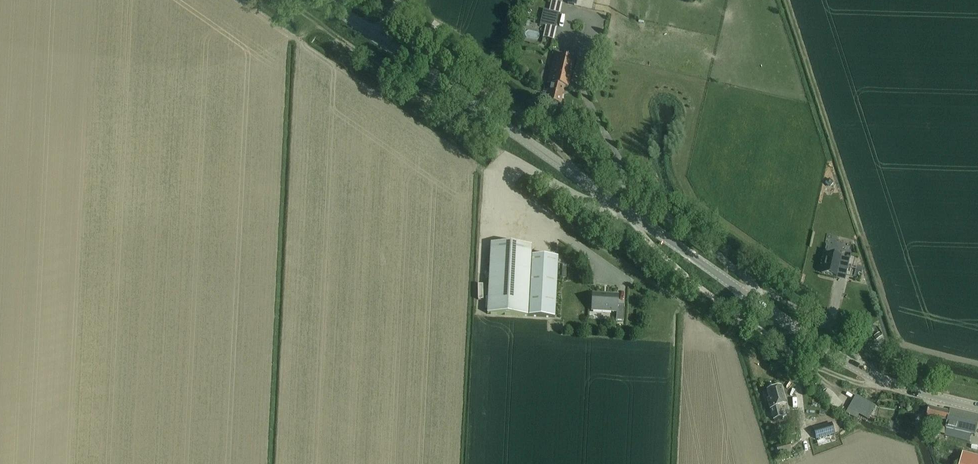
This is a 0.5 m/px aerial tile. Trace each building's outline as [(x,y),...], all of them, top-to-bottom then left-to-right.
[(563,4),(551,1),(549,11),(559,13),(561,13),(563,4)] [(546,26),(546,25),(556,28),(559,13),(549,11),(544,9),(540,25),(546,26)] [(546,26),(544,37),(555,40),(557,28),(556,28),(546,25),(546,26)] [(569,88),(575,60),(563,57),(563,53),(555,51),(555,55),(549,83),(551,84),(550,87),(552,87),(549,102),(561,104),(565,87),(569,88)] [(829,179),(825,183),(830,187),(834,183),(829,179)] [(488,314),(528,316),(532,256),(532,245),(492,243),(488,314)] [(822,273),(836,276),(836,279),(845,281),(846,279),(847,272),(850,259),(827,254),(822,273)] [(532,256),(528,316),(554,317),(558,257),(532,256)] [(593,294),(592,311),(617,313),(616,320),(623,321),(624,305),(617,305),(618,295),(593,294)] [(782,387),(768,391),(770,400),(768,400),(770,409),(771,409),(774,420),(783,418),(780,407),(786,405),(782,387)] [(822,397),(827,402),(838,410),(842,404),(833,394),(828,389),(822,397)] [(876,406),(856,394),(846,412),(857,418),(859,414),(868,419),(876,406)] [(927,418),(925,424),(934,427),(935,425),(936,426),(934,432),(945,435),(951,411),(928,406),(925,418),(927,418)] [(944,436),(970,442),(971,435),(975,436),(977,423),(977,415),(951,409),(951,411),(945,435),(944,436)] [(832,423),(814,428),(816,438),(835,434),(832,423)] [(778,454),(792,450),(790,443),(776,447),(778,454)] [(963,453),(960,463),(977,463),(977,457),(963,453)]
